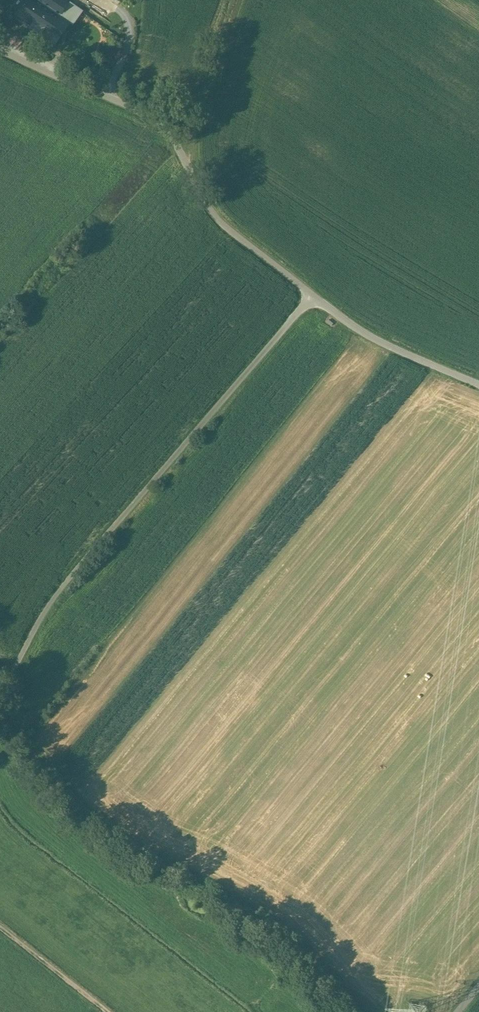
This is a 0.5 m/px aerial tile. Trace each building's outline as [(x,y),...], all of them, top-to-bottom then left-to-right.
[(15,16),(31,27),(46,6),(60,16),(69,3),(65,0),(27,0),(15,16)] [(60,16),(46,6),(31,27),(54,44),(69,22),(60,16)]
